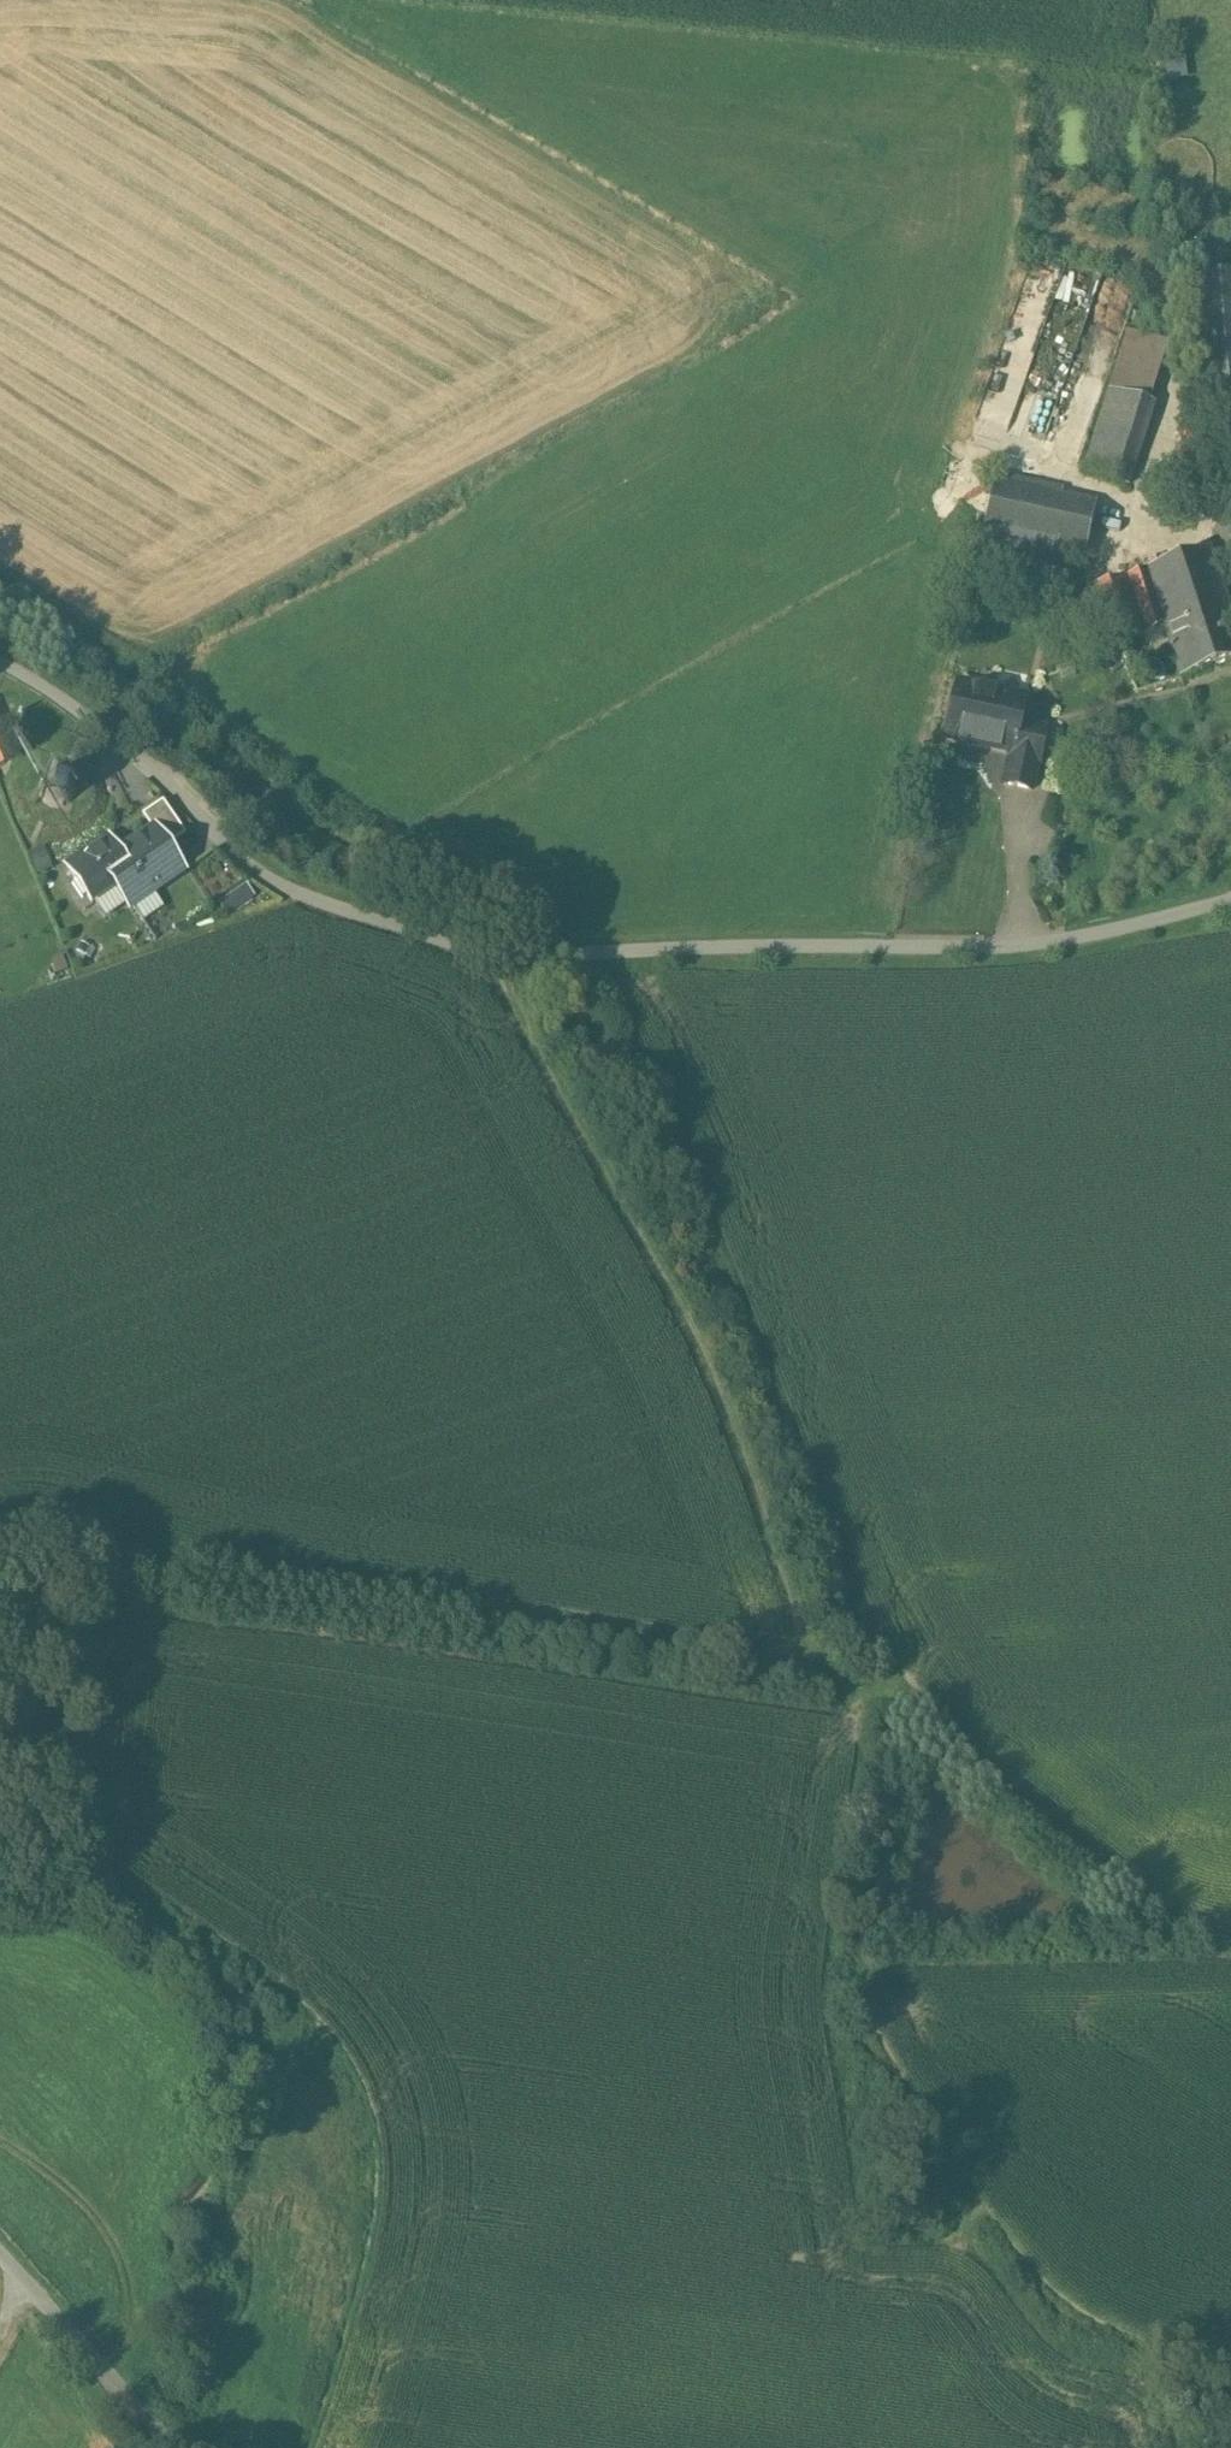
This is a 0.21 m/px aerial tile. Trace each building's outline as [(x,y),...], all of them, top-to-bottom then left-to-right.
[(1230,389),(1230,271),(1193,275),(1205,392),(1230,389)] [(1129,332),(1084,473),(1127,487),(1152,404),(1142,401),(1160,342),(1129,332)] [(995,481),(978,557),(1050,572),(1054,553),(1084,560),(1097,503),(995,481)] [(1145,637),(1159,629),(1160,633),(1166,631),(1181,678),(1230,662),(1230,614),(1210,550),(1087,589),(1107,650),(1145,637)] [(958,685),(946,740),(1011,754),(1013,755),(1019,725),(1024,700),(958,685)] [(1045,730),(1019,725),(1013,755),(1011,754),(1004,787),(1032,792),(1045,730)] [(9,765),(0,732),(0,768),(9,765)] [(83,772),(70,780),(71,781),(74,785),(77,790),(77,796),(92,787),(83,772)] [(56,776),(50,777),(45,780),(42,784),(39,789),(38,794),(39,800),(41,805),(44,809),(49,813),(54,814),(60,814),(65,813),(70,810),(74,806),(76,801),(77,796),(77,790),(74,785),(71,781),(70,780),(66,778),(61,776),(56,776)] [(143,816),(153,832),(154,831),(166,848),(185,836),(163,803),(143,816)] [(89,853),(67,868),(76,882),(72,885),(83,901),(87,898),(92,905),(114,890),(128,909),(183,871),(166,848),(154,831),(153,832),(118,856),(110,843),(91,855),(89,853)] [(231,914),(260,898),(253,884),(223,901),(231,914)]
